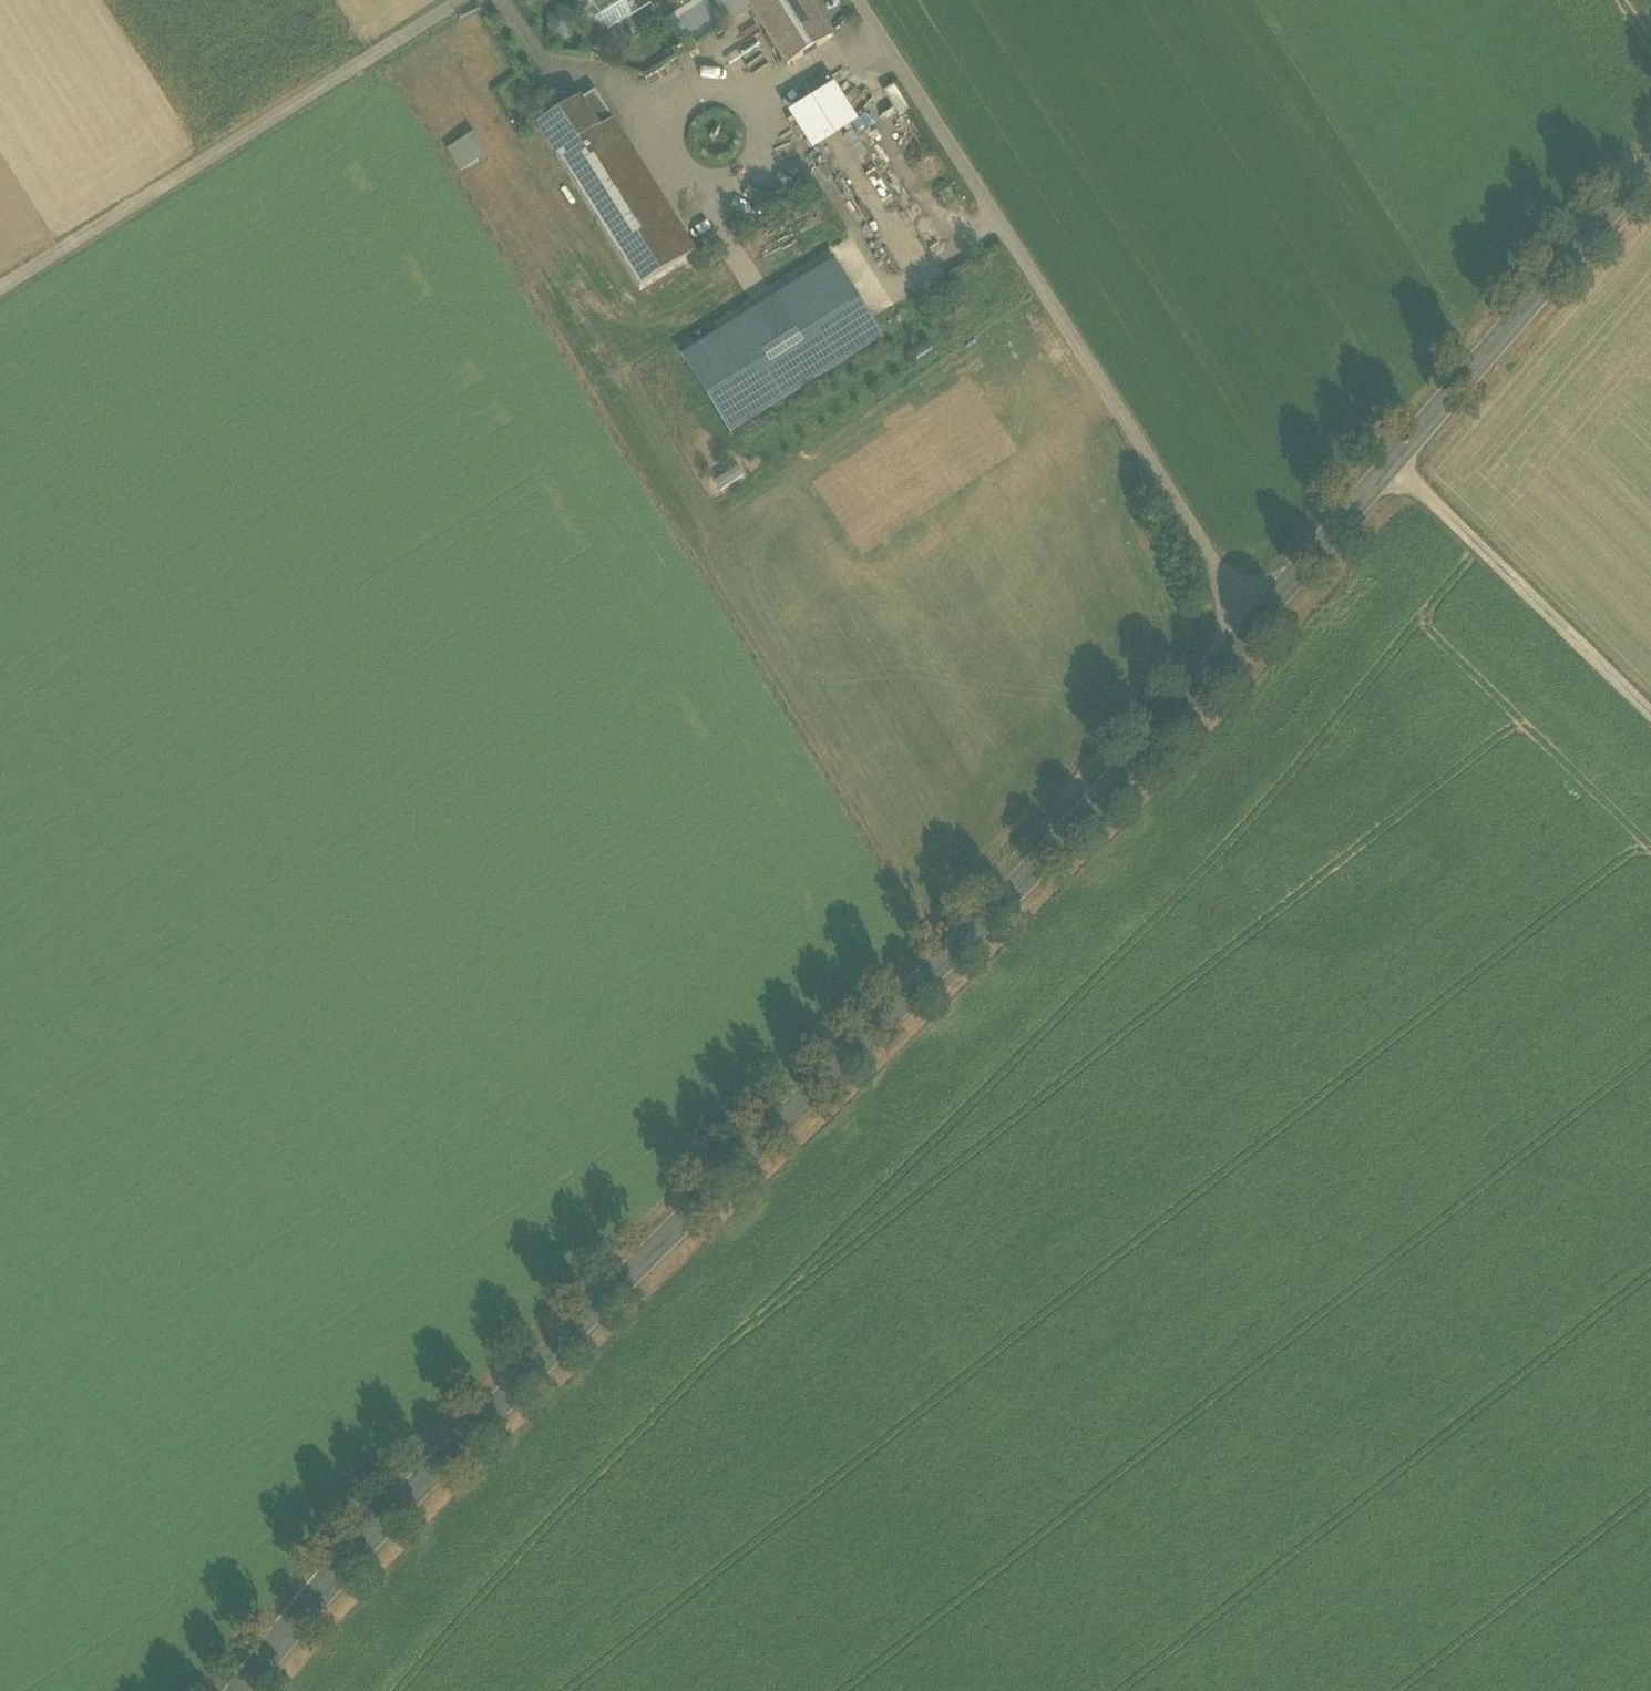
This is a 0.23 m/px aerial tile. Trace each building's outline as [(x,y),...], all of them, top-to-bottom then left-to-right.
[(576,3),(584,16),(606,32),(631,17),(622,1),(624,0),(580,0),(576,3)] [(786,68),(832,39),(807,0),(744,0),(786,68)] [(798,111),(818,153),(867,129),(847,87),(798,111)] [(639,293),(697,256),(596,94),(538,130),(639,293)] [(480,133),(448,149),(460,172),(492,157),(480,133)] [(683,363),(730,437),(883,341),(837,267),(683,363)] [(724,493),(747,478),(741,468),(717,483),(724,493)]
